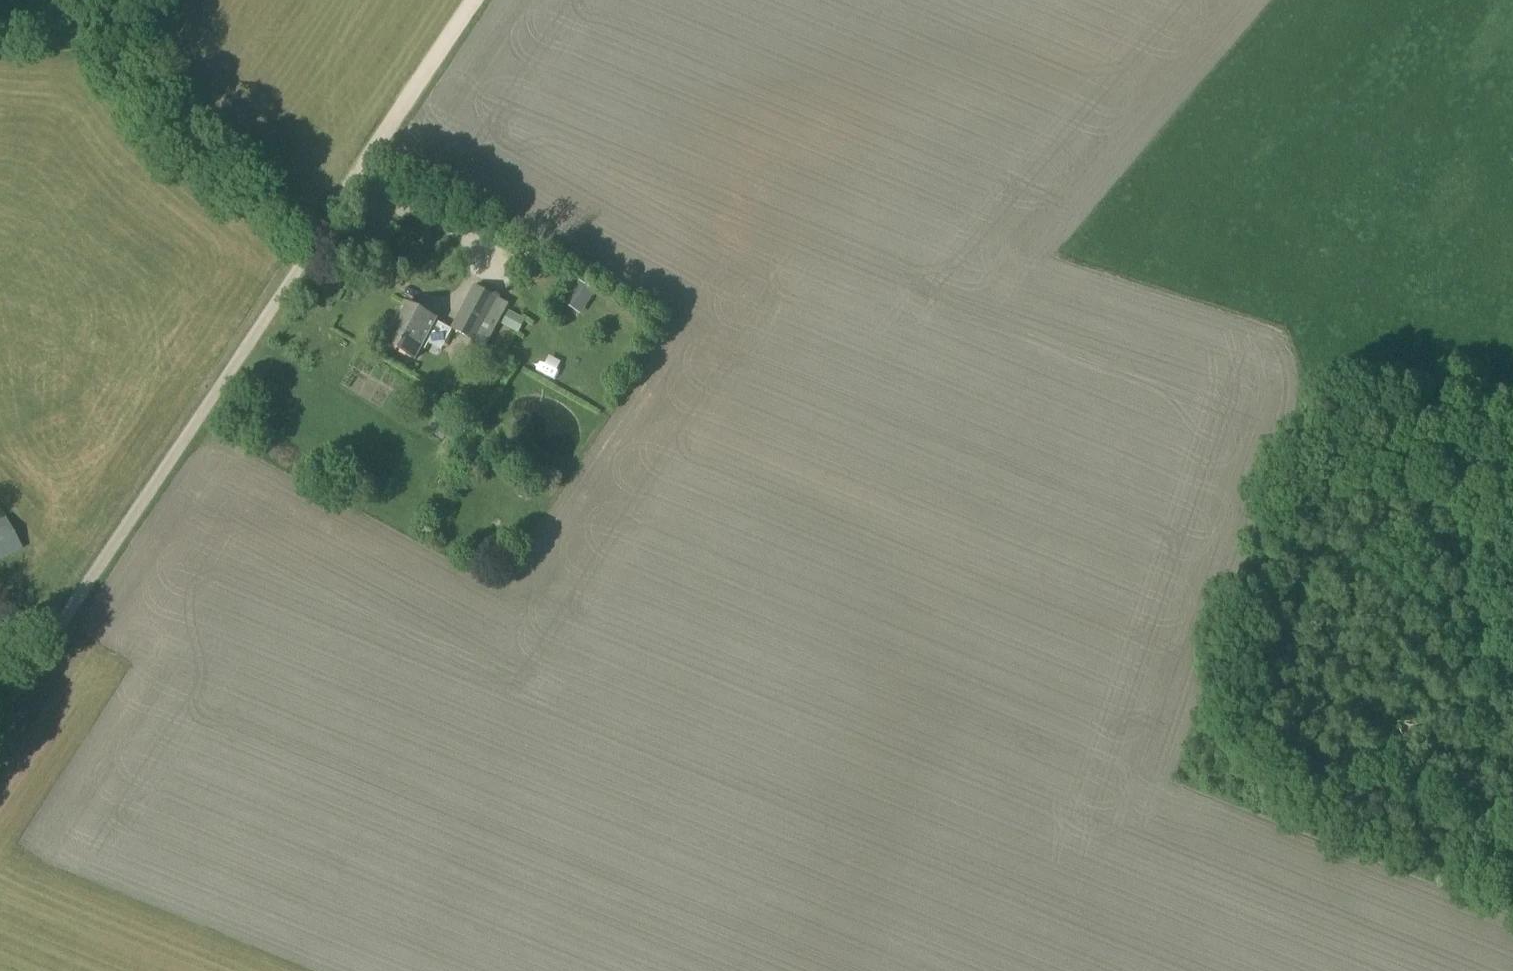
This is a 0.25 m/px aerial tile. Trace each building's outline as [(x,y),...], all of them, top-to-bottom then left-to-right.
[(579,315),(595,293),(579,282),(564,305),(579,315)] [(474,343),(498,299),(474,286),(450,330),(474,343)] [(415,360),(436,321),(405,304),(384,343),(415,360)] [(509,312),(501,326),(517,334),(525,321),(509,312)] [(548,361),(543,371),(560,378),(564,368),(548,361)] [(21,550),(3,518),(0,520),(0,561),(21,550)]
